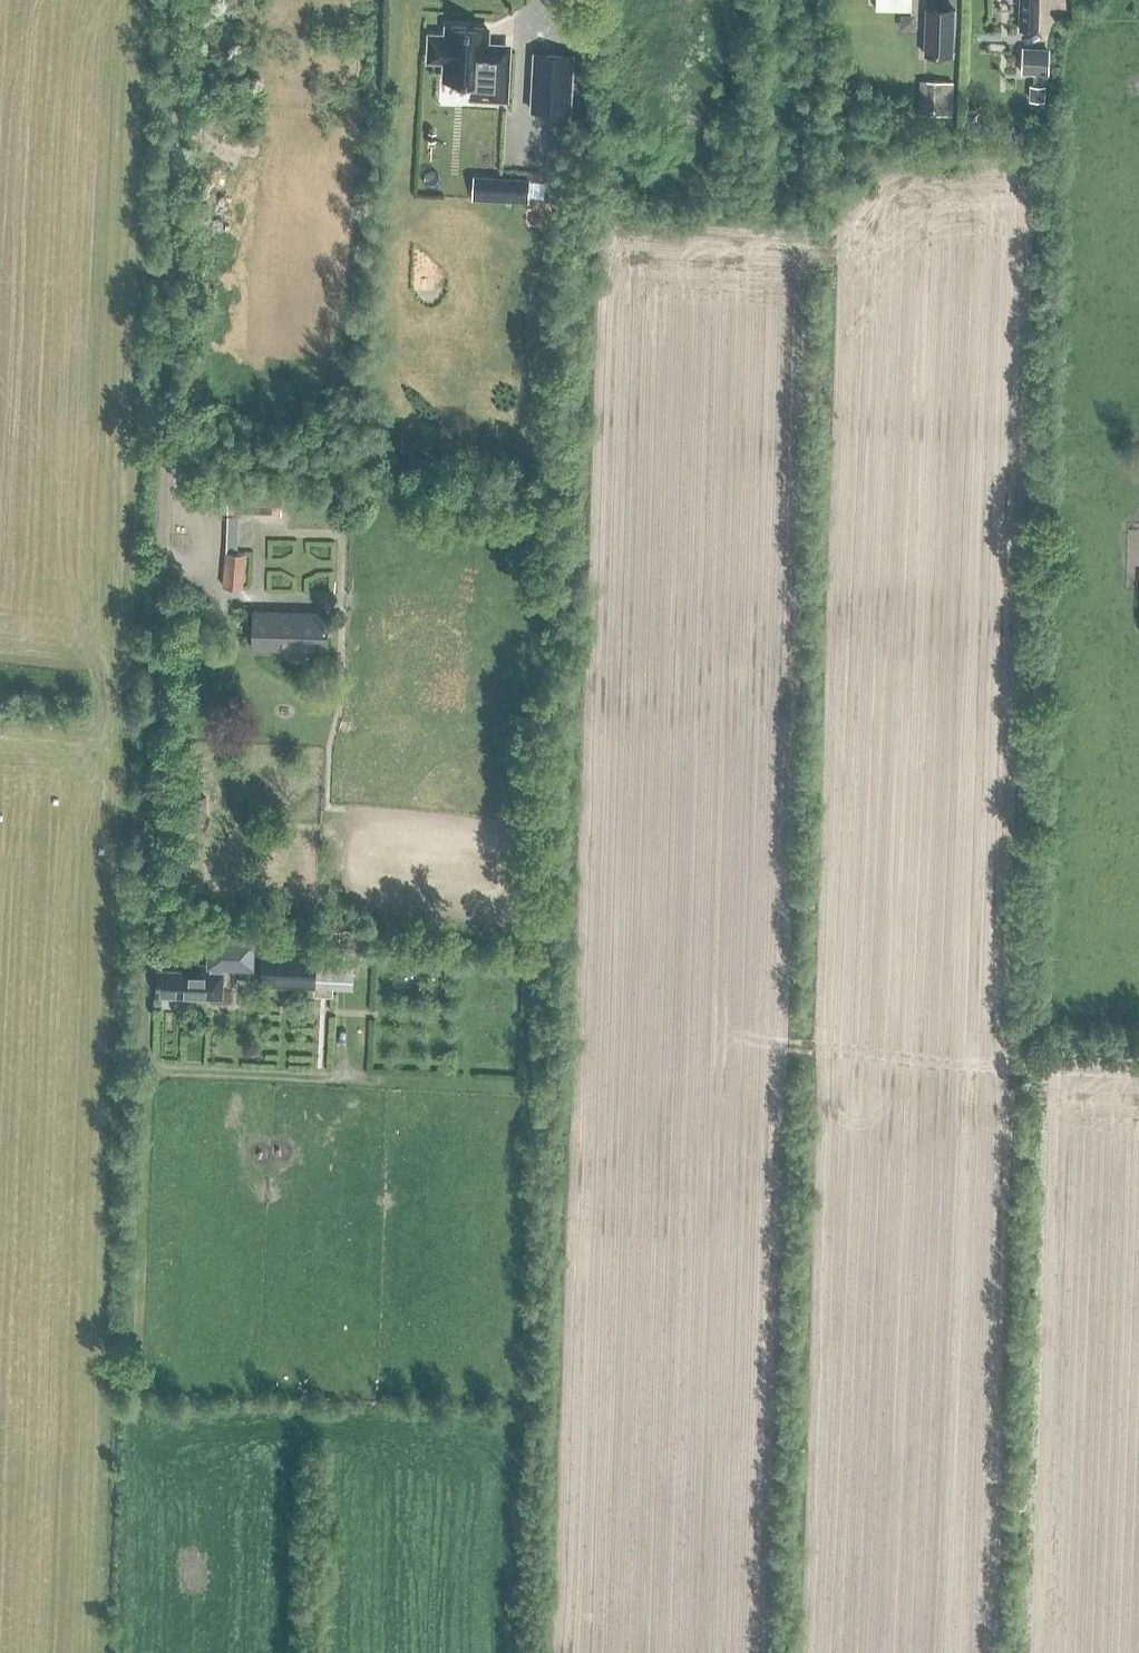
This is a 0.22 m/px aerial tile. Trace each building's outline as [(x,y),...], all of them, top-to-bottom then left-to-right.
[(1019,29),(1037,29),(1038,0),(1020,0),(1019,29)] [(923,56),(953,57),(955,8),(925,8),(923,56)] [(486,29),(447,27),(446,38),(430,37),(428,61),(445,62),(444,81),(470,83),(469,99),(505,101),(507,65),(508,52),(508,50),(506,50),(485,49),(486,29)] [(1021,75),(1048,76),(1049,48),(1021,48),(1021,75)] [(532,111),(569,113),(572,57),(534,56),(532,111)] [(919,114),(952,115),(954,82),(920,81),(919,114)] [(1046,100),(1047,84),(1031,83),(1030,99),(1046,100)] [(510,179),(493,178),(492,201),(509,201),(510,179)] [(228,488),(227,511),(281,513),(281,490),(228,488)] [(223,586),(242,588),(245,554),(238,553),(239,518),(228,517),(226,552),(223,586)] [(327,612),(254,610),(253,648),(326,650),(327,612)] [(156,996),(222,998),(223,967),(223,964),(252,965),(253,939),(210,938),(209,963),(210,963),(210,967),(182,965),(182,971),(157,970),(156,996)] [(261,985),(314,988),(353,990),(355,946),(314,944),(314,952),(262,950),(261,985)]
